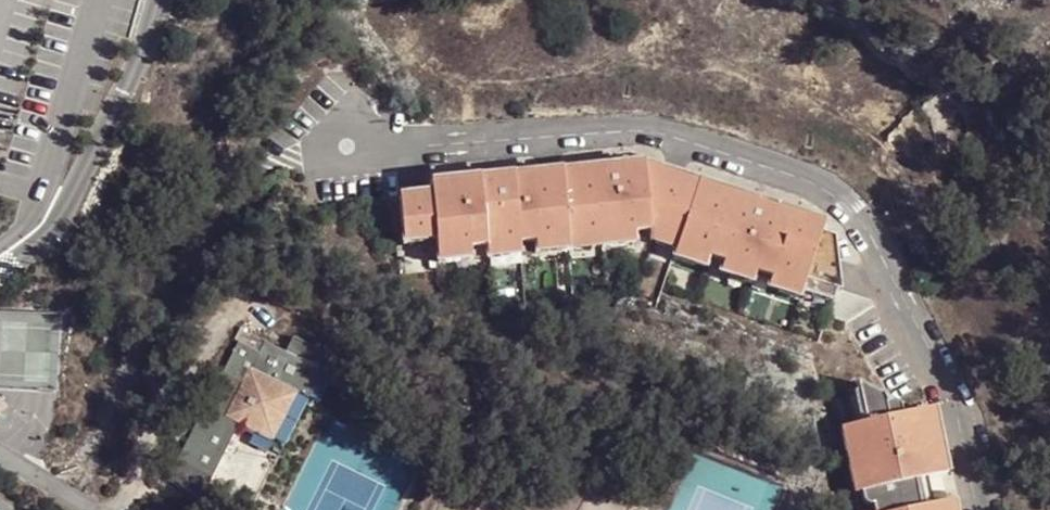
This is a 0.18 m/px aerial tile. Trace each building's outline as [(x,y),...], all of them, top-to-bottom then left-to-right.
[(648,166),(563,173),(568,239),(653,233),(659,232),(682,241),(702,186),(648,166)] [(432,194),(399,197),(405,272),(470,267),(470,272),(526,268),(525,263),(524,243),(568,239),(563,173),(431,183),(432,194)] [(824,230),(702,186),(682,241),(679,248),(801,293),(804,285),(837,297),(841,298),(834,244),(821,239),(824,230)] [(653,233),(568,239),(569,259),(636,254),(672,267),(679,248),(682,241),(659,232),(653,233)] [(568,239),(524,243),(525,263),(569,259),(568,239)] [(801,293),(679,248),(672,267),(795,311),(801,293)] [(801,293),(795,311),(825,322),(837,297),(804,285),(801,293)] [(257,351),(263,338),(251,332),(245,344),(257,351)] [(297,386),(309,361),(315,364),(323,350),(291,333),(284,347),(263,338),(257,351),(245,344),(235,340),(166,479),(199,495),(236,420),(241,422),(239,425),(252,431),(253,429),(260,432),(286,381),(297,386)] [(294,390),(306,396),(320,367),(315,364),(309,361),(297,386),(294,390)] [(294,390),(297,386),(286,381),(260,432),(271,438),(294,390)] [(856,395),(863,427),(900,419),(898,411),(854,386),(856,395)] [(856,395),(845,397),(852,429),(863,427),(856,395)] [(856,509),(945,509),(926,414),(900,419),(863,427),(852,429),(839,432),(856,509)]
